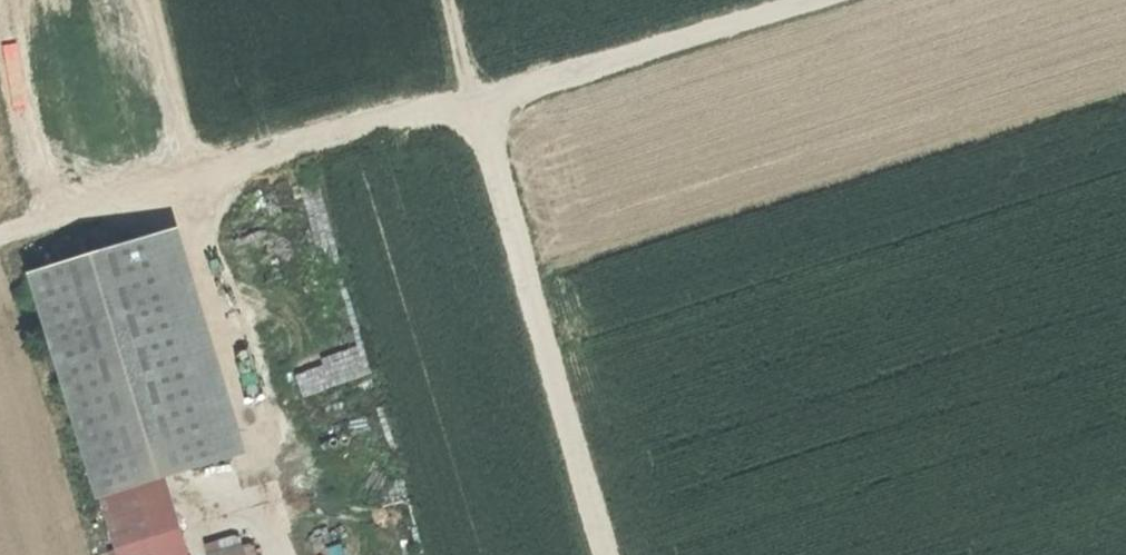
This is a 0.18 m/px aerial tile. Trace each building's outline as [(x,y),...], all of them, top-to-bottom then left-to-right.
[(29,272),(96,496),(223,458),(157,234),(29,272)] [(375,371),(369,352),(326,365),(332,385),(375,371)] [(121,554),(173,554),(168,540),(121,554)]
